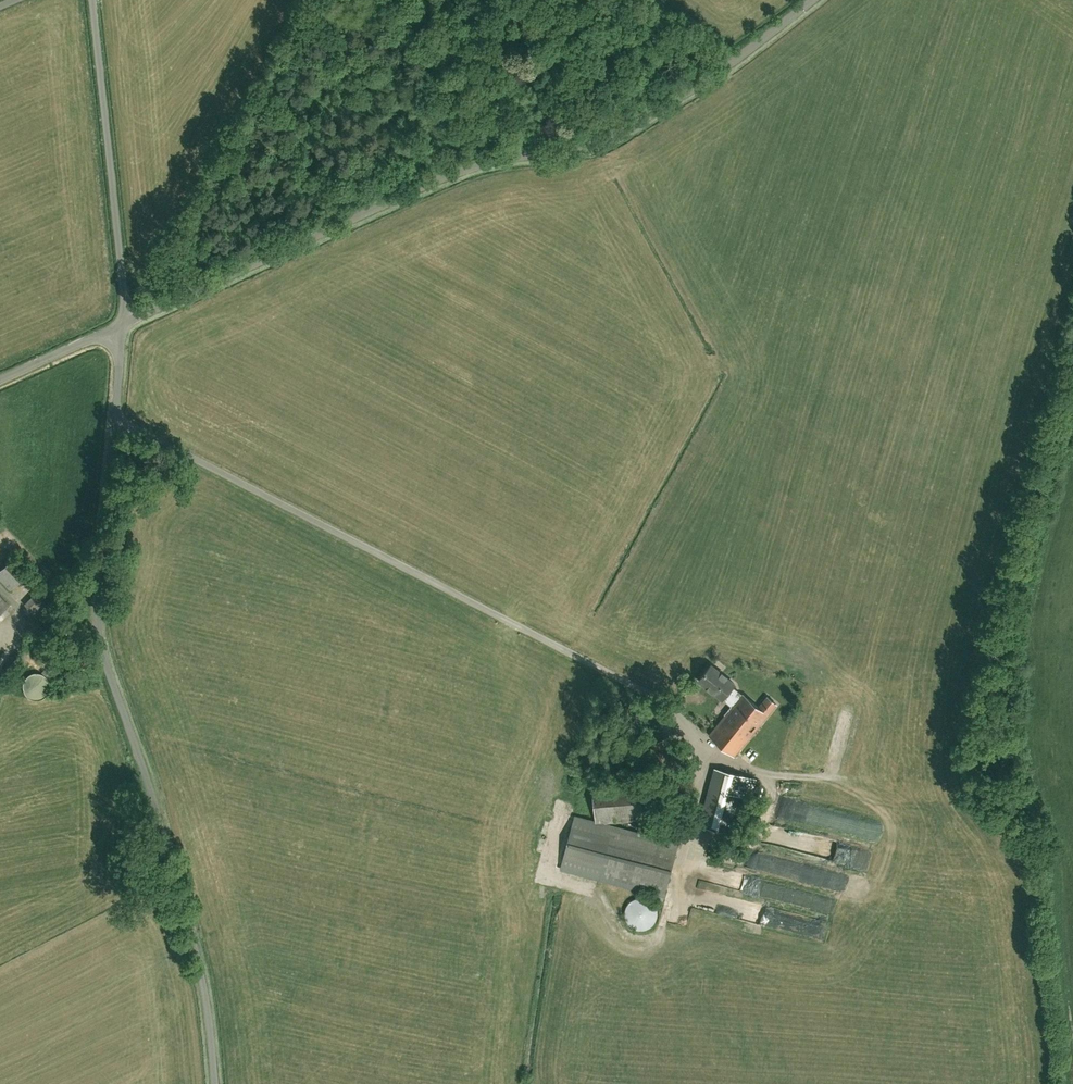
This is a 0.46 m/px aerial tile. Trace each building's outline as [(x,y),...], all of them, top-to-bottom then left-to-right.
[(12,557),(0,569),(0,580),(9,590),(27,573),(12,557)] [(0,596),(0,613),(9,605),(0,596)] [(59,628),(66,634),(76,623),(68,617),(59,628)] [(75,656),(77,668),(88,667),(86,654),(75,656)] [(698,680),(722,699),(723,697),(733,705),(709,735),(734,756),(776,704),(767,696),(758,706),(733,686),(734,683),(711,664),(698,680)] [(715,767),(700,825),(729,832),(744,775),(715,767)] [(592,785),(594,795),(596,819),(604,822),(642,818),(640,791),(638,780),(592,785)] [(613,826),(574,816),(561,868),(599,878),(664,895),(690,796),(674,792),(664,830),(666,830),(663,840),(613,826)] [(807,821),(811,805),(802,803),(799,819),(807,821)] [(657,918),(657,916),(658,912),(657,908),(656,906),(653,902),(650,900),(648,899),(644,897),(642,897),(638,897),(636,898),(634,898),(630,901),(629,902),(626,905),(626,907),(625,911),(625,915),(625,919),(626,921),(629,925),(632,927),(634,928),(636,929),(640,930),(644,930),(646,929),(650,928),(652,926),(654,923),(656,922),(657,918)]
